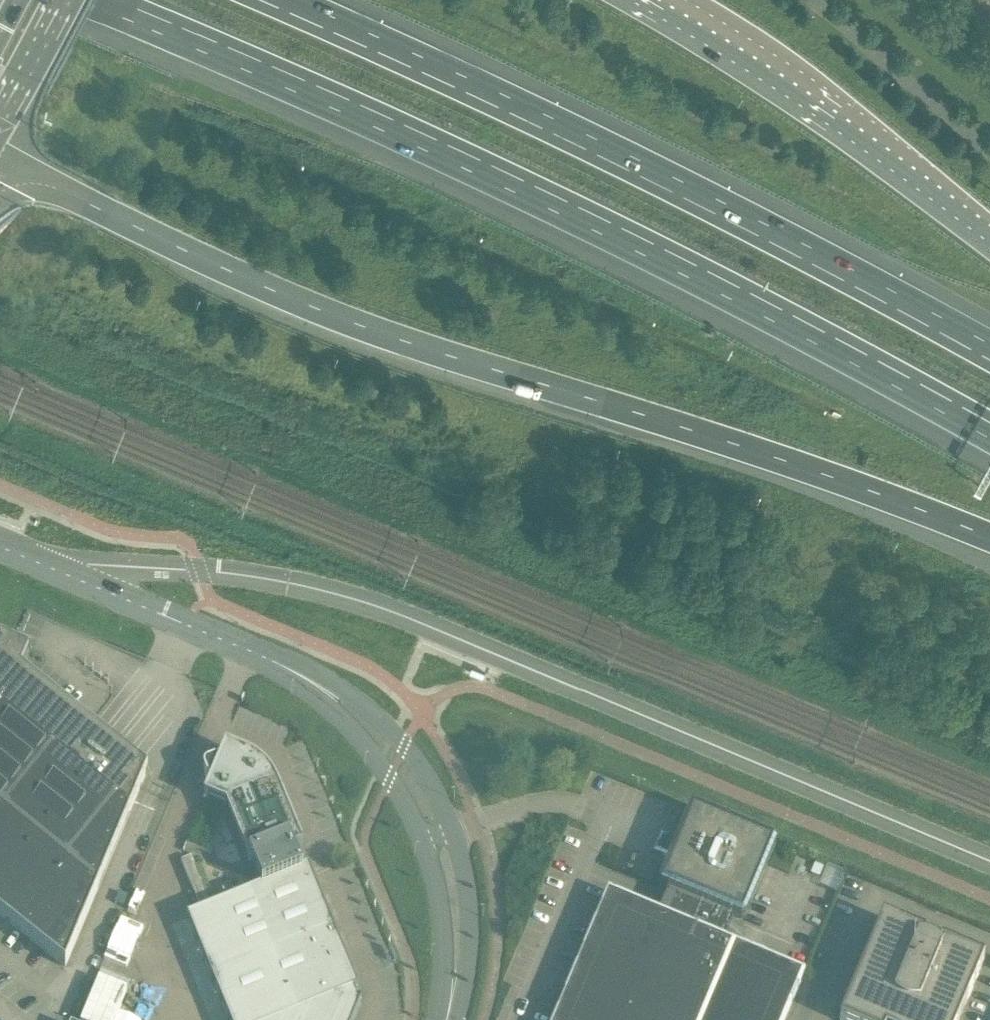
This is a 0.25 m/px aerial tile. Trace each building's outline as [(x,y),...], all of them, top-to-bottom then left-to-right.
[(72,712),(22,671),(29,655),(30,655),(31,654),(14,647),(12,646),(3,642),(0,641),(0,916),(65,969),(145,777),(148,772),(72,712)] [(276,790),(272,782),(267,775),(261,769),(254,763),(246,759),(229,752),(230,751),(225,749),(219,763),(208,767),(206,768),(205,770),(204,771),(204,773),(204,775),(209,787),(203,801),(208,803),(209,802),(226,809),(247,859),(246,860),(251,872),(254,871),(261,888),(186,919),(228,1019),(354,1019),(361,1002),(356,1000),(353,993),(358,991),(308,869),(301,872),(294,855),(303,851),(301,846),(300,847),(276,790)] [(689,813),(682,831),(659,886),(660,891),(668,894),(659,914),(725,942),(733,921),(740,924),(745,923),(775,849),(774,845),(694,811),(689,813)] [(805,975),(783,966),(736,947),(725,942),(659,914),(607,893),(553,1019),(786,1019),(805,975)] [(981,967),(984,962),(981,961),(940,944),(940,945),(937,943),(934,942),(930,941),(926,942),(923,943),(925,938),(882,920),(880,925),(840,1019),(959,1019),(981,967)]
